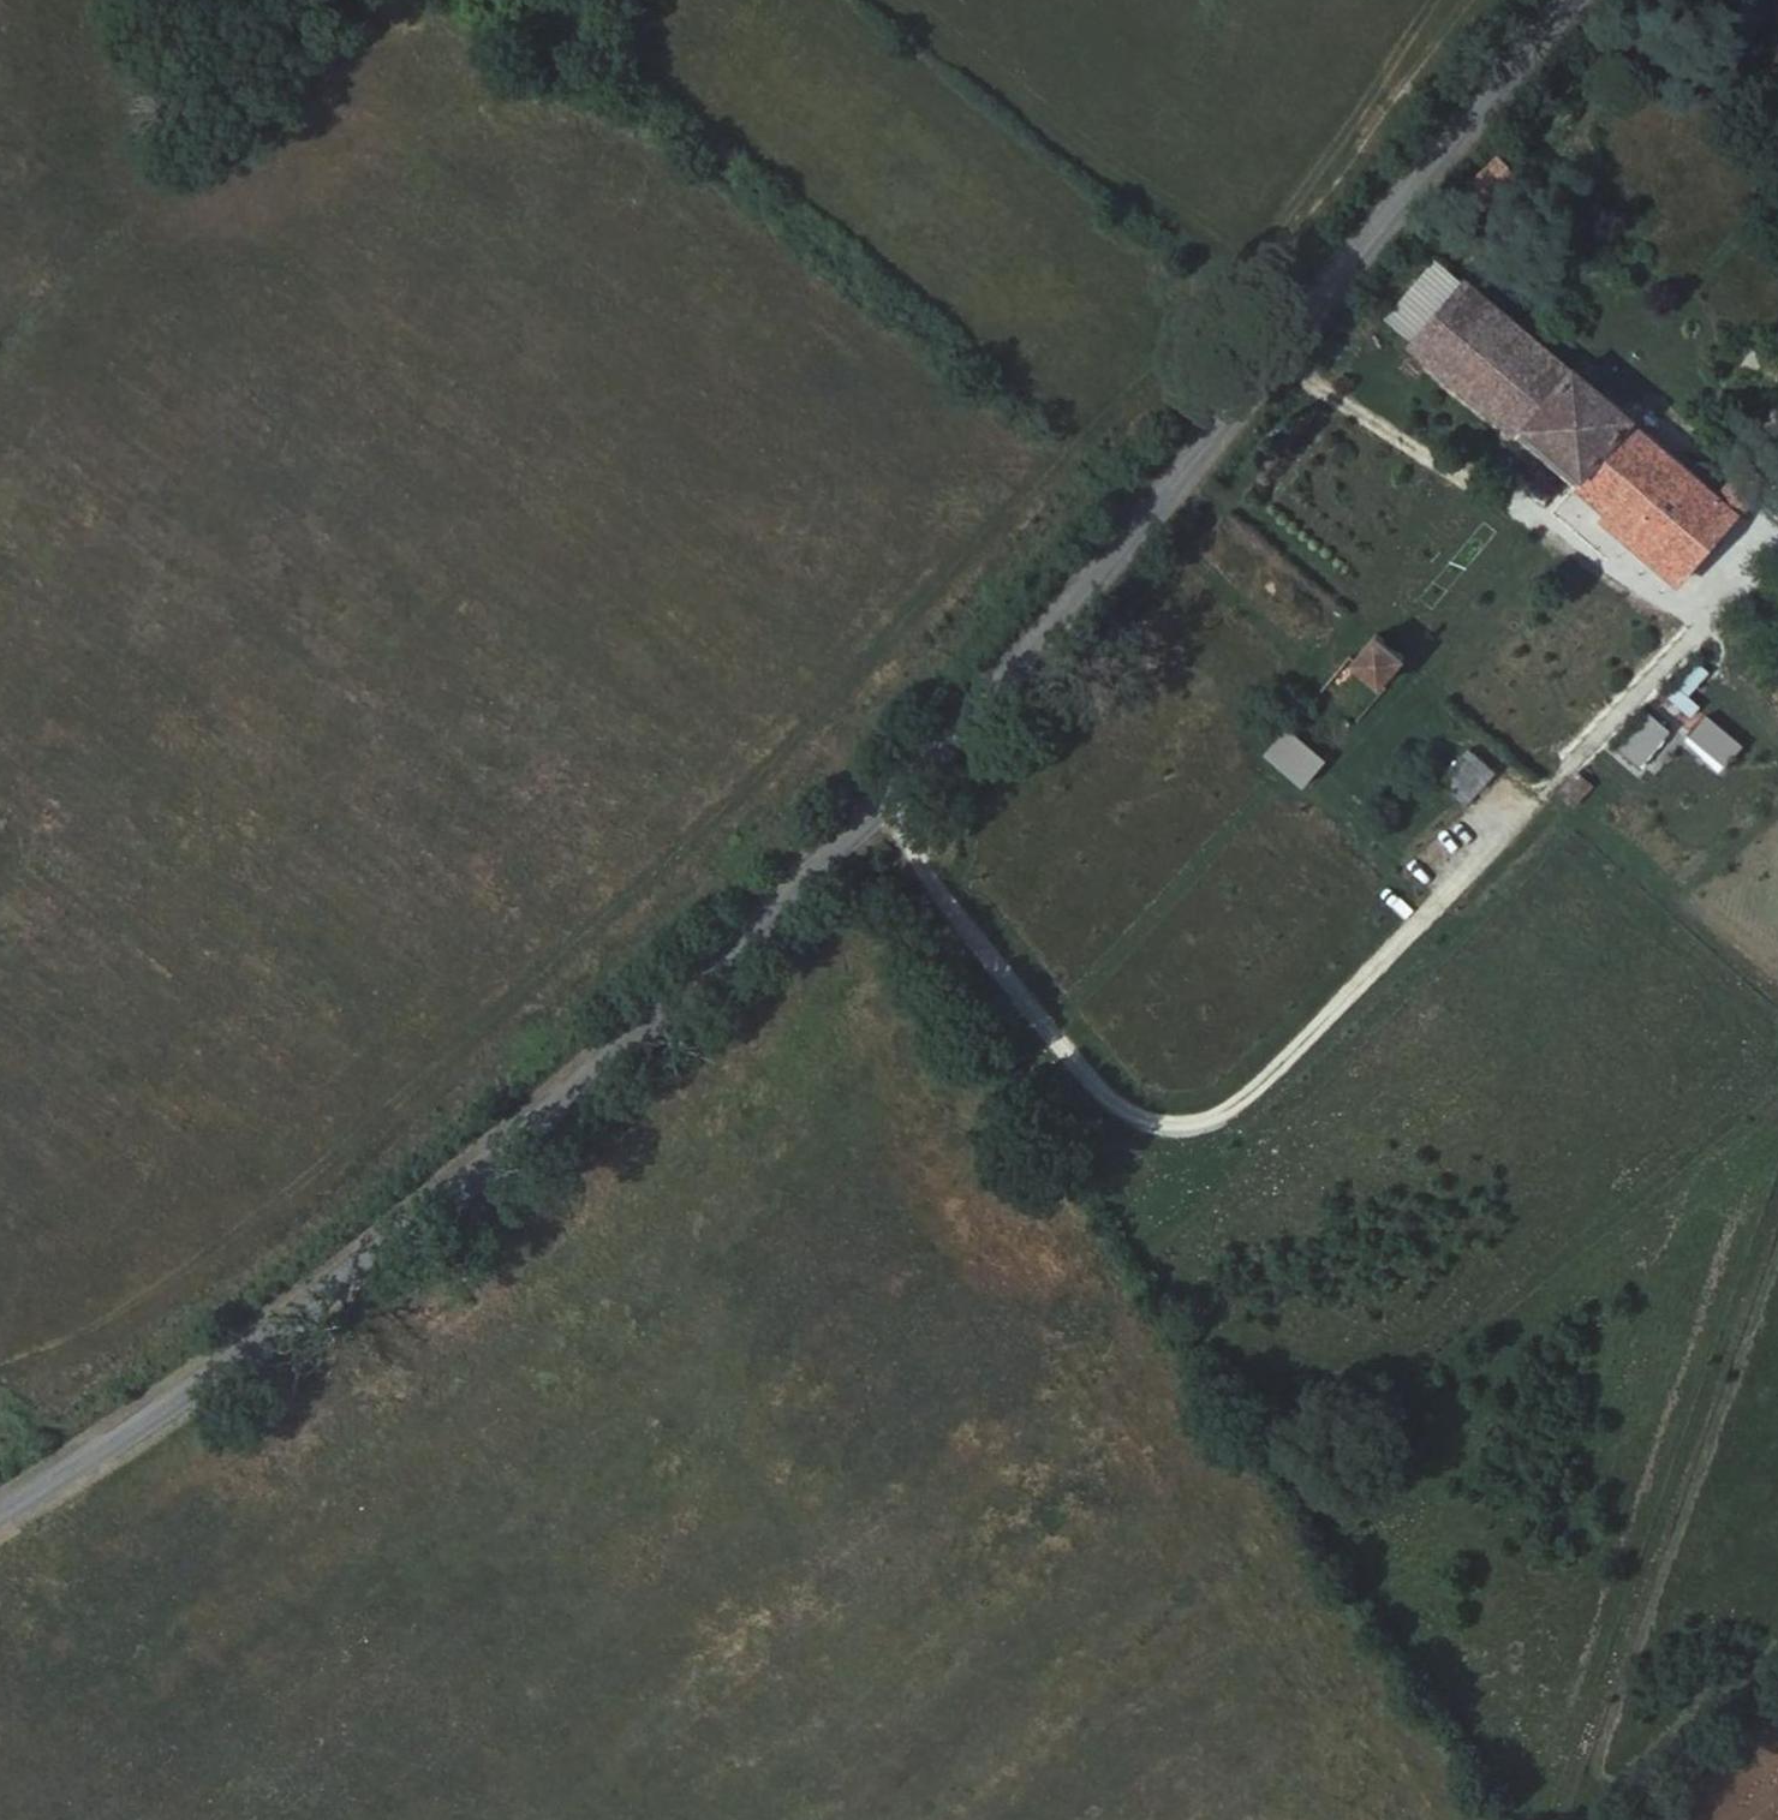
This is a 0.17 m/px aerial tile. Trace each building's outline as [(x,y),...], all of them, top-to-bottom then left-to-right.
[(1506,168),(1495,156),(1477,176),(1489,186),(1506,168)] [(1479,275),(1452,253),(1400,315),(1427,339),(1479,275)] [(1479,275),(1427,339),(1690,565),(1773,466),(1766,459),(1750,445),(1726,471),(1484,269),(1479,275)] [(1422,644),(1385,613),(1361,645),(1390,671),(1395,675),(1422,644)] [(1390,671),(1361,645),(1353,640),(1324,676),(1361,705),(1390,671)] [(1676,684),(1687,695),(1709,673),(1697,662),(1676,684)] [(1268,743),(1303,774),(1361,705),(1324,676),(1268,743)] [(1666,696),(1655,709),(1677,730),(1689,717),(1666,696)] [(1435,781),(1464,806),(1495,771),(1465,746),(1435,781)] [(1578,787),(1595,765),(1581,754),(1564,776),(1578,787)]
